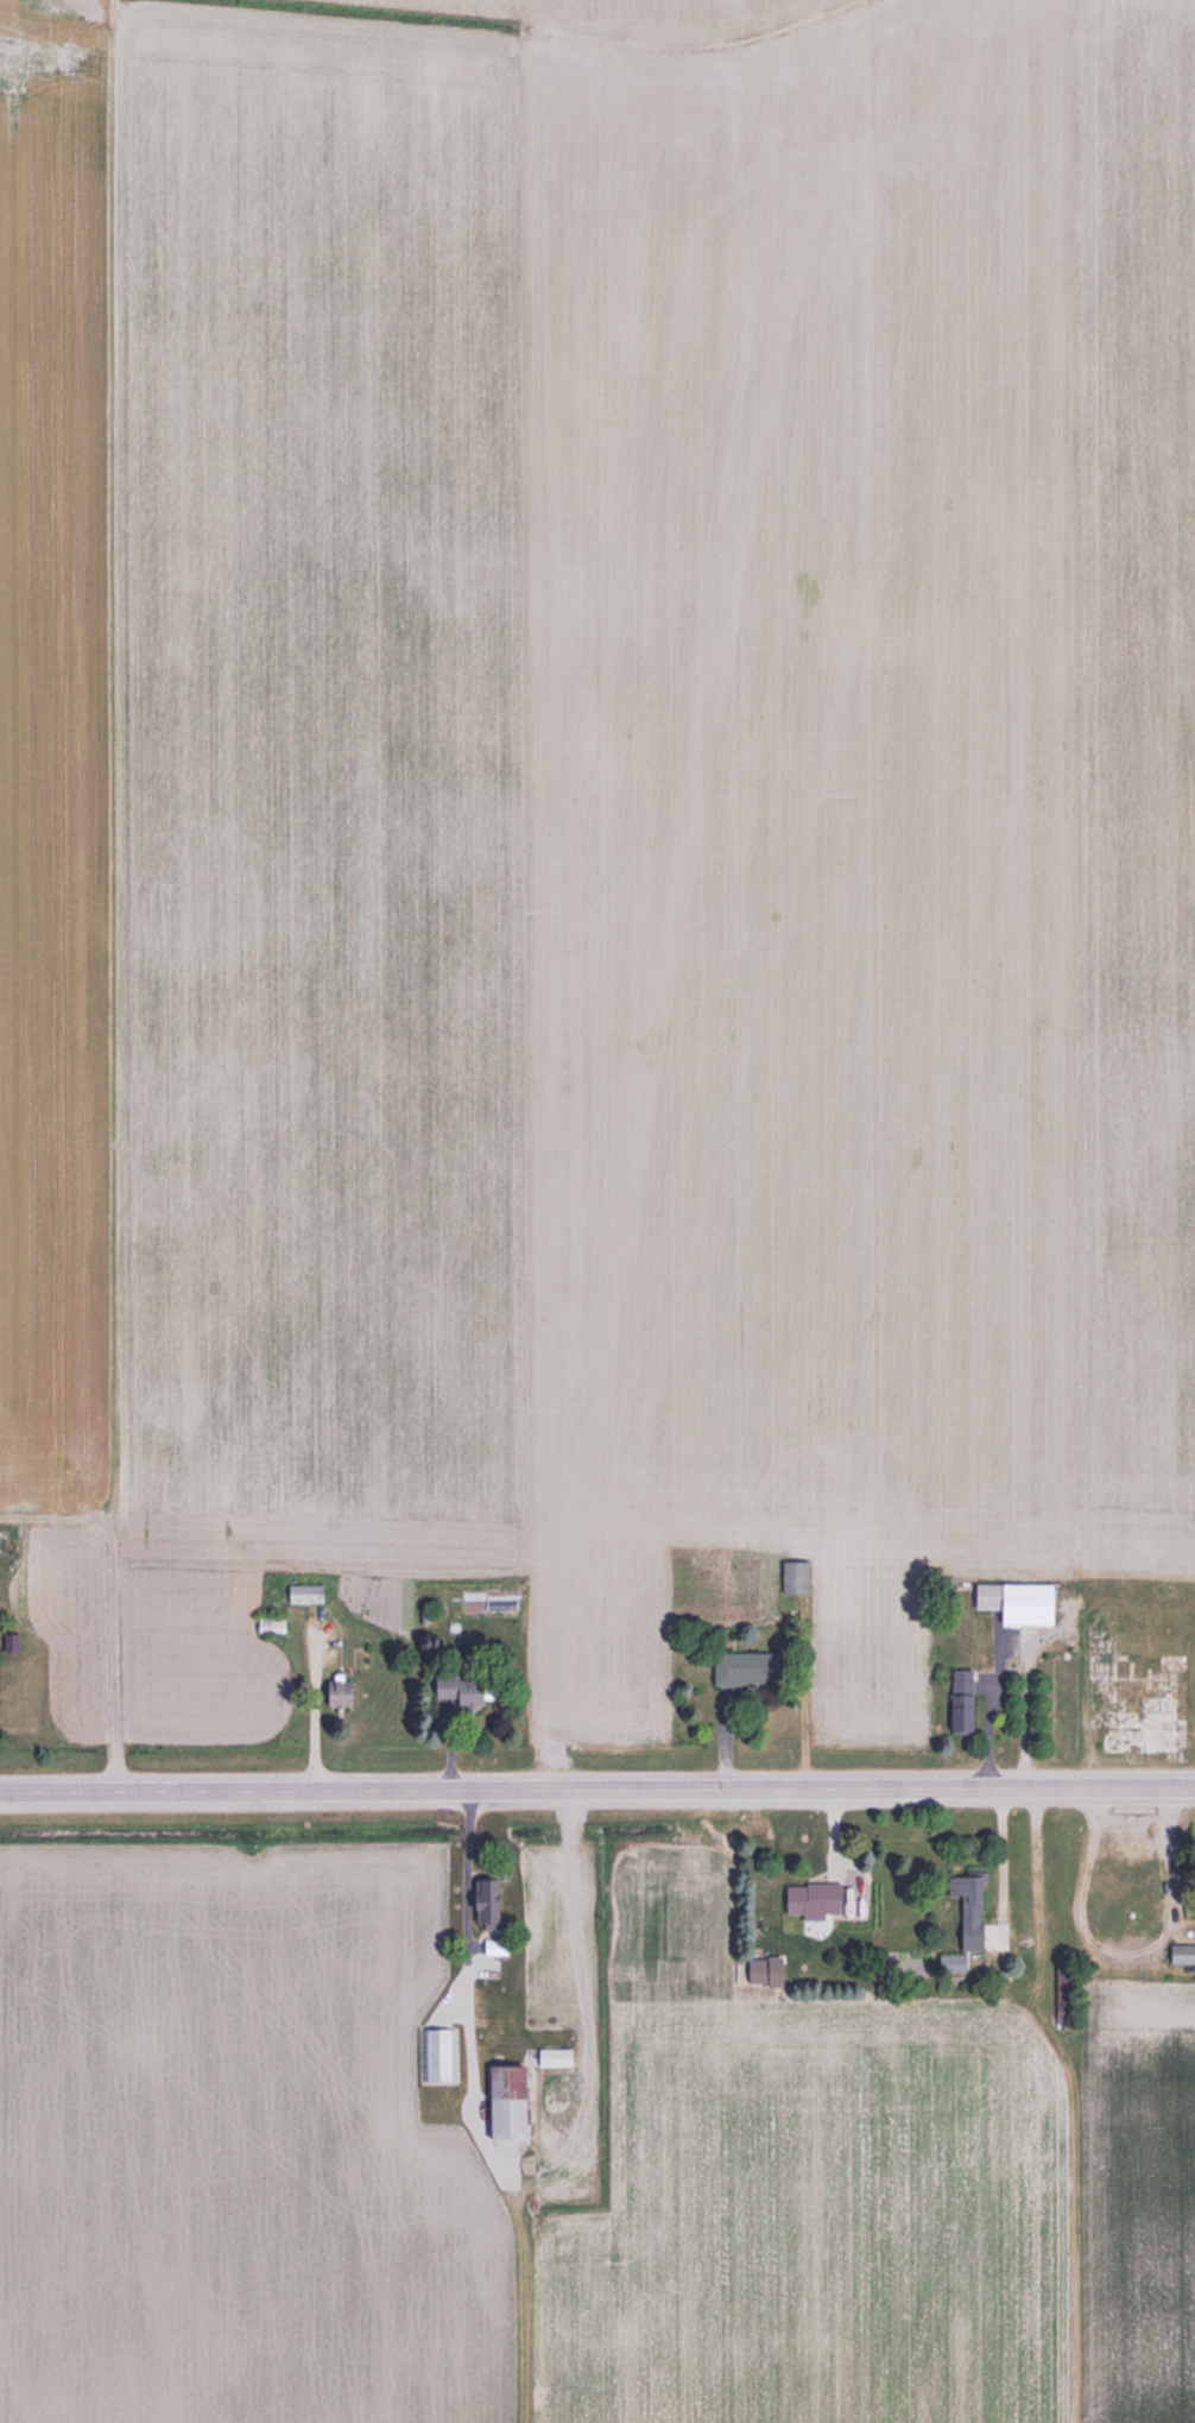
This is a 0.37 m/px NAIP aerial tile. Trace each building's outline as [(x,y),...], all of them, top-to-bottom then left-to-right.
[(808,1561),(778,1561),(778,1593),(808,1593),(808,1561)] [(307,1576),(284,1576),(284,1604),(322,1604),(322,1585),(307,1585),(307,1576)] [(994,1626),(1052,1626),(1052,1583),(972,1583),(972,1609),(994,1610),(994,1626)] [(254,1633),(283,1633),(283,1616),(254,1616),(254,1633)] [(710,1653),(710,1683),(769,1683),(769,1653),(710,1653)] [(969,1670),(947,1670),(947,1733),(969,1733),(969,1670)] [(432,1675),(432,1711),(475,1711),(475,1675),(432,1675)] [(353,1707),(353,1676),(328,1676),(328,1693),(319,1693),(319,1707),(353,1707)] [(1172,1696),(1137,1695),(1137,1711),(1110,1710),(1110,1725),(1092,1724),(1092,1751),(1124,1752),(1124,1761),(1140,1761),(1140,1752),(1171,1753),(1172,1696)] [(981,1876),(946,1876),(946,1898),(958,1898),(958,1950),(981,1950),(981,1876)] [(498,1924),(498,1879),(472,1879),(472,1924),(498,1924)] [(839,1883),(782,1883),(781,1917),(839,1918),(839,1883)] [(507,1955),(507,1940),(480,1940),(480,1955),(507,1955)] [(1164,1963),(1194,1963),(1194,1945),(1164,1945),(1164,1963)] [(457,2081),(457,2028),(421,2028),(421,2081),(457,2081)] [(482,2141),(519,2141),(519,2066),(482,2066),(482,2141)]
